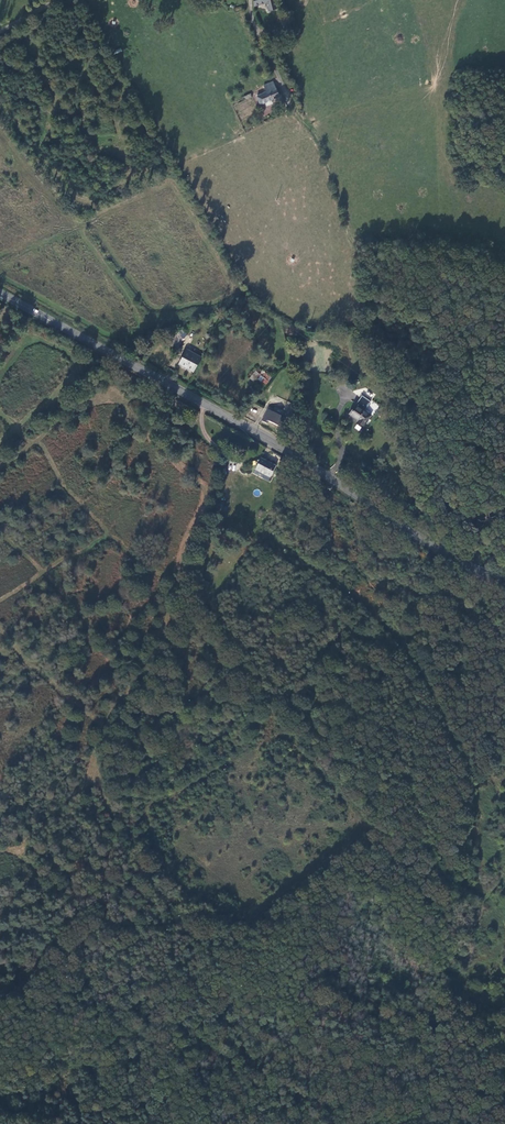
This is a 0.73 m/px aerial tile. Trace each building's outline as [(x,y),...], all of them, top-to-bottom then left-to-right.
[(254,6),(267,3),(269,11),(278,8),(275,0),(254,0),(254,6)] [(289,18),(283,21),(287,33),(294,30),(289,18)] [(273,81),(261,86),(263,91),(265,90),(266,92),(257,96),(261,104),(271,100),(280,96),(273,81)] [(178,331),(179,333),(184,338),(188,335),(183,328),(178,331)] [(173,347),(184,338),(179,333),(168,341),(173,347)] [(193,352),(195,348),(189,345),(179,363),(193,371),(202,357),(193,352)] [(260,373),(257,370),(251,378),(254,381),(257,378),(265,385),(272,377),(263,370),(260,373)] [(363,395),(350,413),(360,419),(358,421),(365,425),(372,415),(365,410),(371,401),(363,395)] [(286,412),(290,415),(296,406),(292,403),(289,401),(285,409),(287,411),(286,412)] [(283,429),(290,415),(286,412),(283,417),(269,409),(262,421),(268,423),(270,420),(283,429)] [(276,466),(262,459),(256,469),(270,477),(276,466)] [(253,493),(257,497),(261,492),(257,488),(253,493)]
